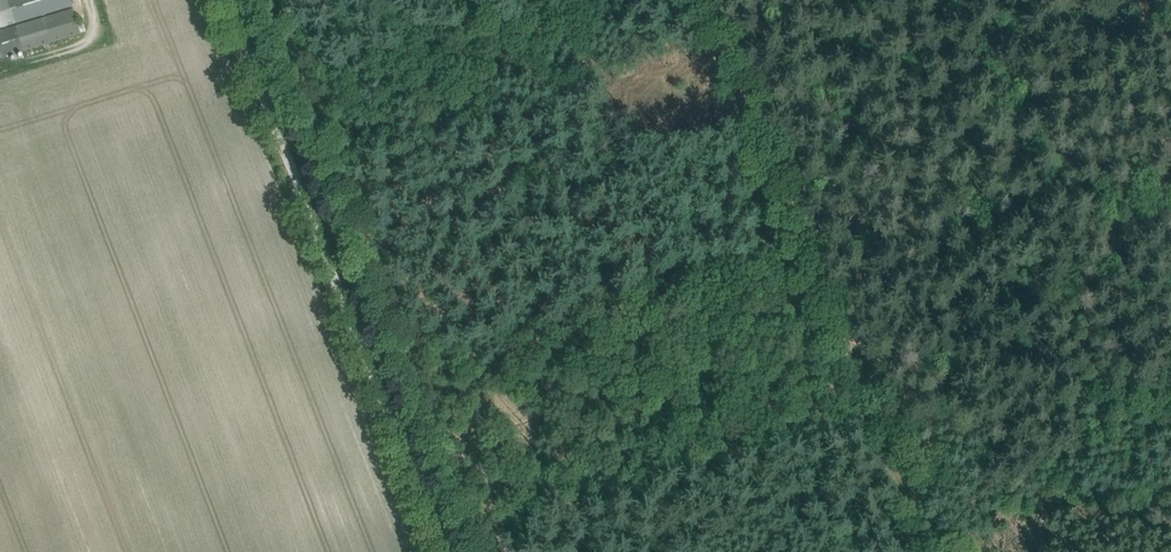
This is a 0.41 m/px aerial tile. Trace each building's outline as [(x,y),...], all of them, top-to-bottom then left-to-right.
[(73,6),(71,0),(0,0),(0,28),(73,6)] [(52,42),(81,33),(74,9),(44,17),(0,31),(0,57),(52,42)]
